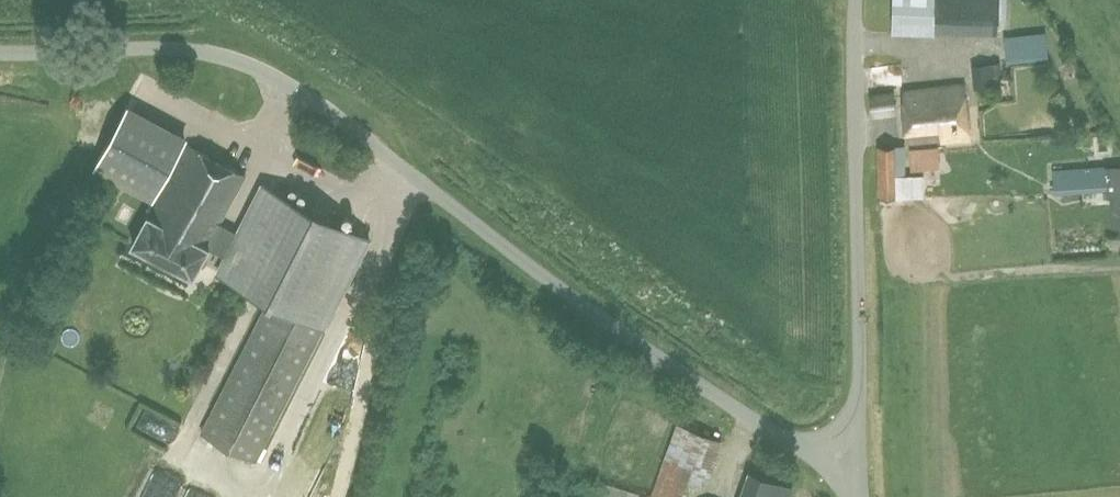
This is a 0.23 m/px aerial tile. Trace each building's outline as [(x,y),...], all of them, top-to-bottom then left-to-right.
[(891,30),(998,33),(998,19),(1007,19),(1007,0),(892,0),(891,30)] [(1046,33),(1005,37),(1008,62),(1048,57),(1046,33)] [(971,62),(974,86),(993,84),(992,73),(1001,71),(1000,60),(991,61),(991,60),(971,62)] [(904,89),(908,142),(969,136),(965,84),(904,89)] [(872,116),(897,113),(894,91),(870,93),(872,116)] [(182,144),(122,114),(92,173),(152,204),(182,144)] [(189,142),(150,213),(149,212),(133,243),(194,275),(209,247),(223,254),(215,269),(267,296),(245,337),(248,338),(200,433),(256,462),(372,236),(266,183),(241,233),(222,223),(248,174),(189,142)] [(878,196),(914,196),(915,174),(906,174),(906,148),(902,144),(878,144),(878,196)] [(909,148),(911,169),(941,166),(939,145),(909,148)] [(1109,196),(1111,227),(1119,226),(1119,164),(1053,169),(1054,192),(1104,188),(1105,196),(1109,196)] [(426,299),(429,285),(412,282),(409,296),(426,299)] [(164,429),(168,416),(155,411),(150,425),(164,429)] [(651,494),(660,496),(681,496),(687,479),(709,485),(724,436),(679,422),(678,422),(651,494)] [(598,480),(592,496),(638,496),(639,492),(598,480)]
